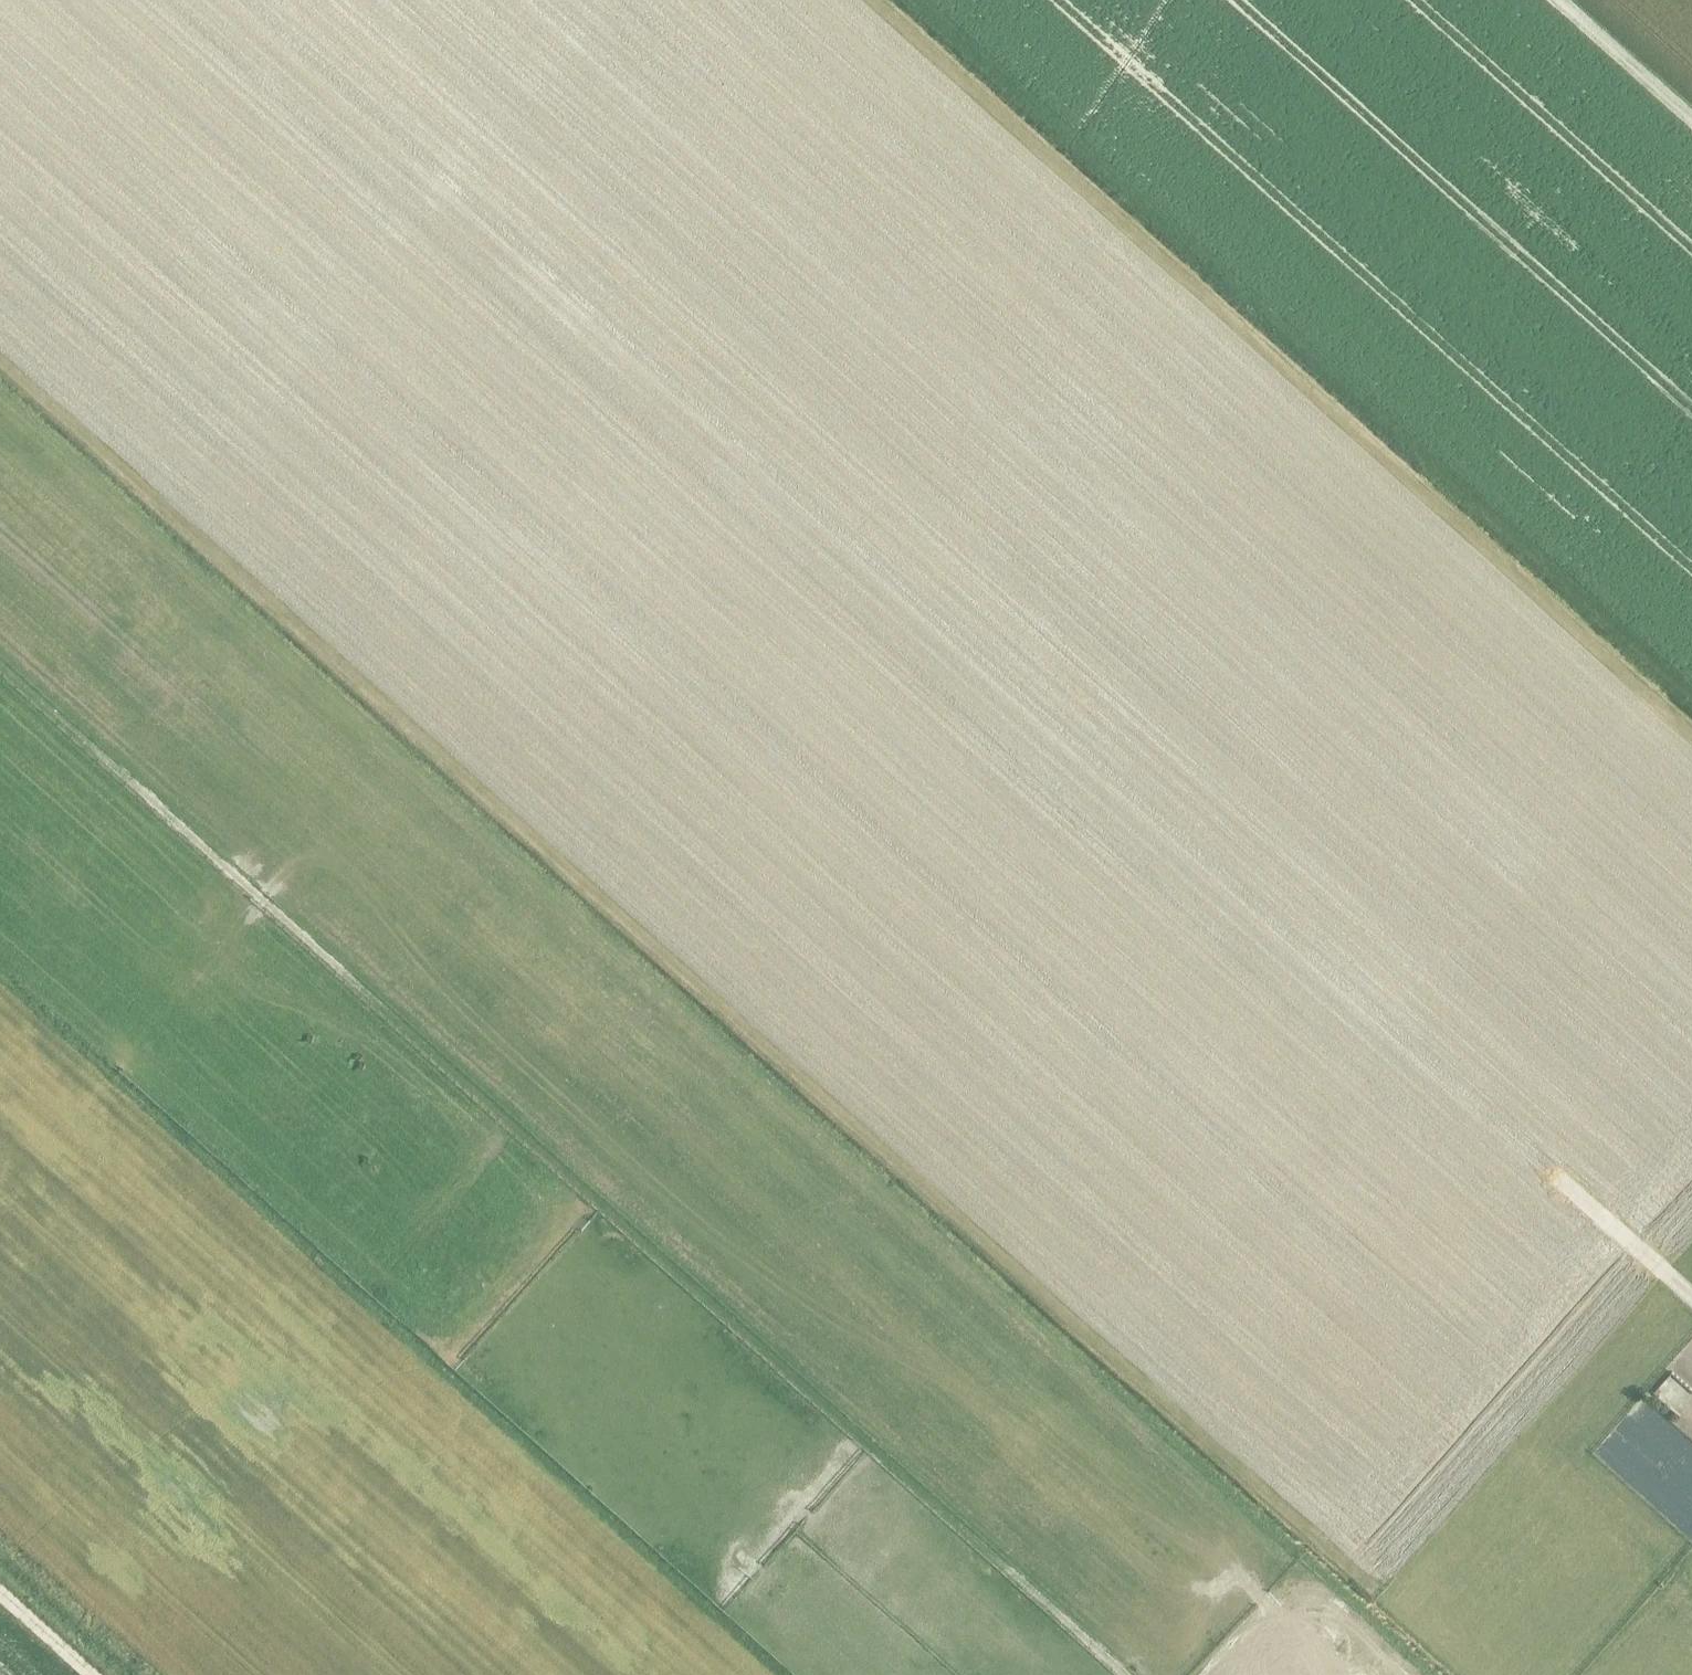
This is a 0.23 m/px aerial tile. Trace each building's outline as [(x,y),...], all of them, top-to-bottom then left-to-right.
[(1647,1393),(1597,1447),(1614,1463),(1621,1456),(1639,1472),(1650,1461),(1664,1474),(1684,1451),(1691,1458),(1691,1434),(1647,1393)]
